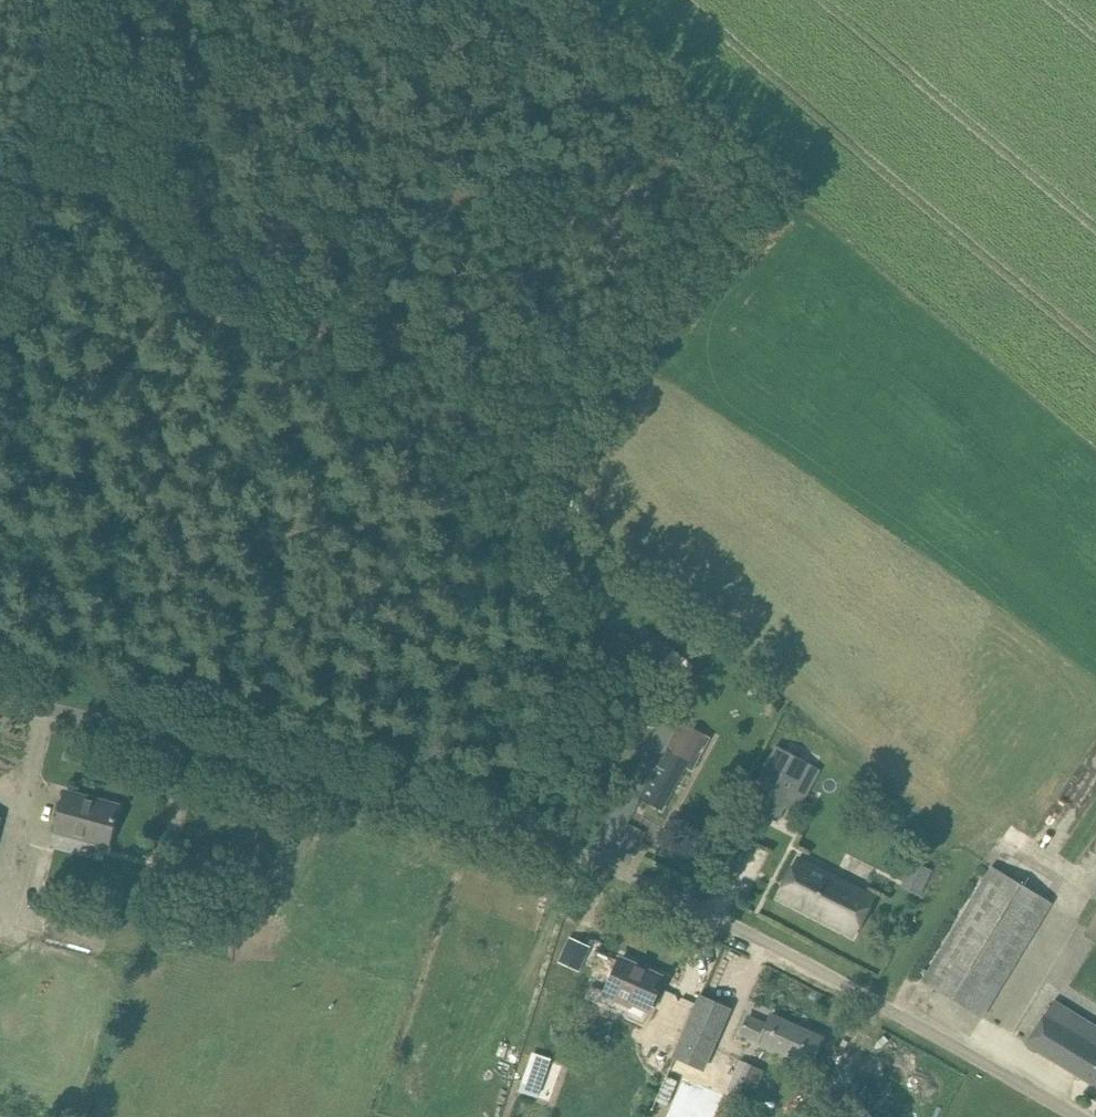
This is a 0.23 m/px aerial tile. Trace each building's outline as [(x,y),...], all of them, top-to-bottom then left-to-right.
[(682,723),(652,778),(642,798),(661,808),(702,734),(682,723)] [(797,813),(819,771),(776,748),(746,803),(778,820),(785,807),(797,813)] [(66,791),(60,813),(55,832),(108,846),(119,805),(66,791)] [(873,897),(799,858),(778,897),(853,936),(873,897)] [(914,861),(904,888),(921,895),(931,868),(914,861)] [(992,867),(934,962),(922,981),(982,1017),(1051,903),(992,867)] [(557,960),(580,971),(591,947),(568,936),(557,960)] [(620,959),(611,980),(605,994),(630,1005),(632,1001),(649,1009),(663,978),(620,959)] [(703,1069),(730,1008),(701,996),(674,1057),(703,1069)] [(1038,1025),(1026,1043),(1095,1086),(1095,1026),(1054,1000),(1038,1025)] [(748,1017),(741,1033),(810,1065),(823,1038),(771,1015),(767,1025),(748,1017)] [(504,1062),(520,1066),(524,1051),(508,1047),(504,1062)] [(531,1056),(519,1091),(552,1103),(564,1067),(531,1056)] [(764,1070),(740,1060),(724,1097),(749,1108),(764,1070)] [(723,1094),(684,1077),(667,1116),(713,1116),(723,1094)]
